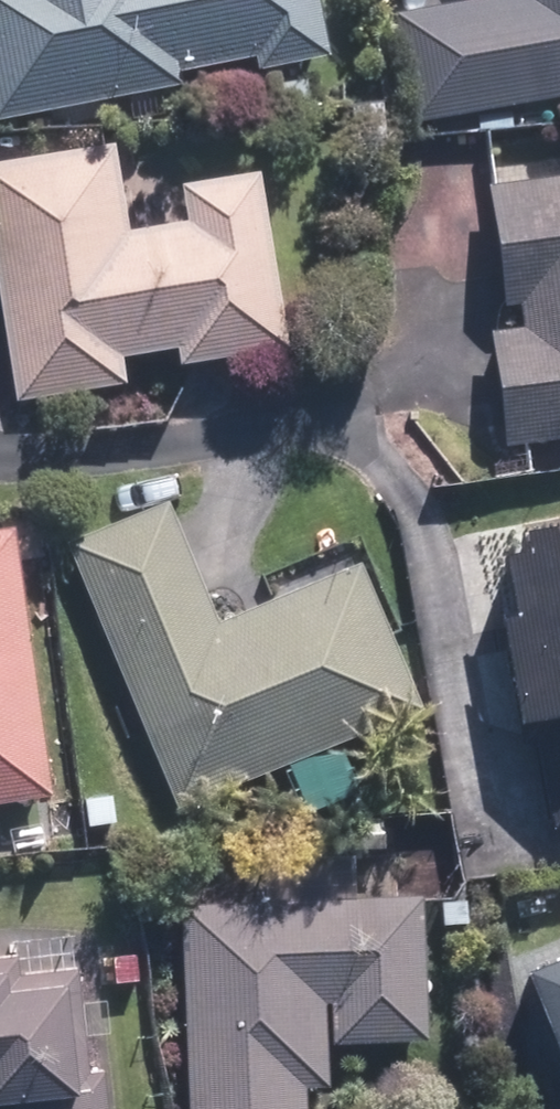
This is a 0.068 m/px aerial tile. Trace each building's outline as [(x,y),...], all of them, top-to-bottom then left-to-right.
[(320,58),(309,0),(0,0),(0,119),(320,58)] [(559,97),(559,0),(459,0),(394,11),(414,123),(559,97)] [(116,354),(170,346),(173,366),(281,351),(256,171),(120,190),(114,146),(56,154),(0,162),(0,351),(7,404),(121,388),(116,354)] [(482,329),(493,451),(559,444),(559,182),(484,189),(496,327),(482,329)] [(272,769),(277,767),(297,816),(364,788),(344,739),(407,713),(345,566),(211,622),(160,500),(59,542),(171,812),(272,769)] [(43,798),(7,529),(0,530),(0,804),(43,798)] [(531,722),(546,824),(559,822),(559,544),(492,554),(503,634),(475,638),(488,728),(531,722)] [(297,1090),(320,1090),(319,1045),(418,1045),(416,903),(295,904),(181,905),(183,1108),(297,1108),(297,1090)] [(85,941),(0,949),(0,1108),(100,1108),(85,941)] [(513,975),(542,1051),(559,1045),(559,957),(513,975)]
